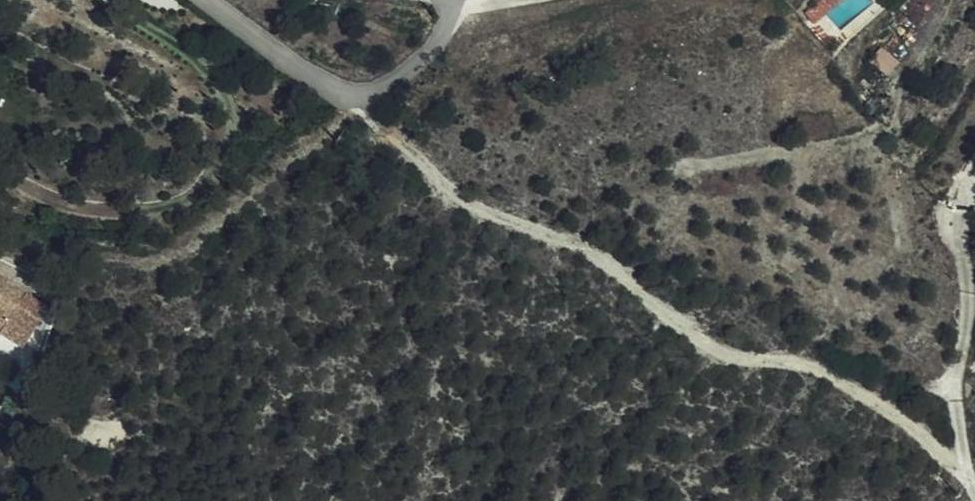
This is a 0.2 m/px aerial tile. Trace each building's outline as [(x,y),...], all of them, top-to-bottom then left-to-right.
[(845,0),(826,0),(806,16),(815,27),(845,0)] [(44,327),(41,324),(44,319),(47,322),(55,309),(0,271),(0,326),(9,333),(30,347),(44,327)] [(9,333),(0,326),(0,335),(5,339),(9,333)] [(44,362),(57,335),(44,327),(30,347),(28,351),(44,362)]
